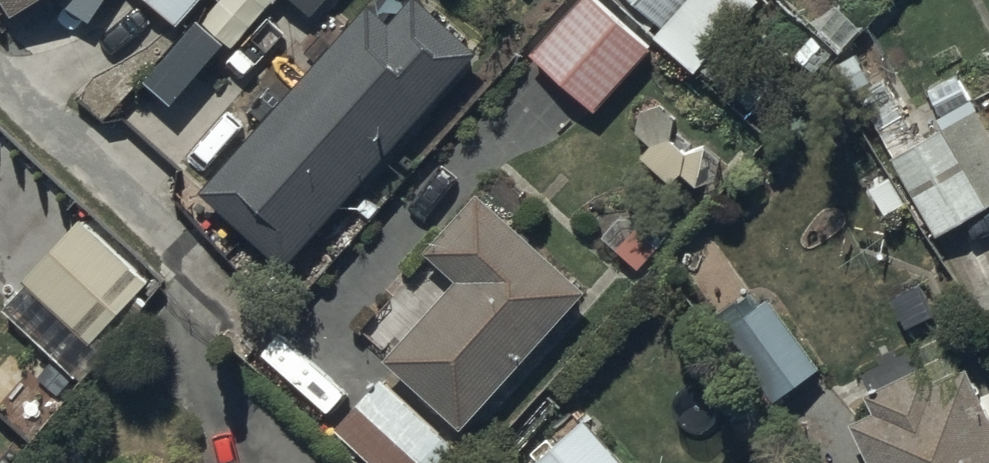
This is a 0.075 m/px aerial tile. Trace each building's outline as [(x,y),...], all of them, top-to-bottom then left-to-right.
[(13,11),(31,0),(6,0),(13,11)] [(181,14),(193,0),(165,0),(181,14)] [(373,9),(202,197),(287,274),(482,59),(417,0),(416,0),(392,26),(373,9)] [(314,19),(331,0),(291,0),(314,19)] [(609,0),(570,0),(531,42),(594,100),(651,39),(609,0)] [(695,60),(699,56),(733,86),(759,58),(724,26),(747,0),(626,0),(695,60)] [(228,47),(200,23),(148,84),(176,108),(228,47)] [(836,56),(814,36),(792,60),(814,80),(836,56)] [(857,87),(936,225),(988,194),(988,121),(970,88),(968,89),(957,71),(929,88),(939,105),(937,107),(943,118),(929,126),(918,107),(912,111),(888,69),(857,87)] [(676,123),(660,107),(641,113),(637,133),(651,147),(643,157),(673,187),(685,178),(698,190),(717,183),(722,164),(706,148),(684,153),(673,144),(676,123)] [(429,258),(442,269),(371,347),(465,433),(590,295),(484,198),(429,258)] [(148,270),(82,208),(22,268),(28,273),(3,299),(58,354),(42,369),(62,389),(104,346),(88,330),(148,270)] [(604,242),(641,272),(670,235),(650,219),(620,222),(604,242)] [(819,372),(767,301),(722,333),(773,405),(819,372)] [(851,418),(872,462),(988,462),(988,409),(969,366),(939,380),(930,360),(871,388),(879,405),(851,418)] [(384,386),(339,434),(371,462),(446,462),(456,452),(384,386)] [(585,422),(540,462),(622,462),(585,422)] [(337,454),(328,462),(347,462),(337,454)]
